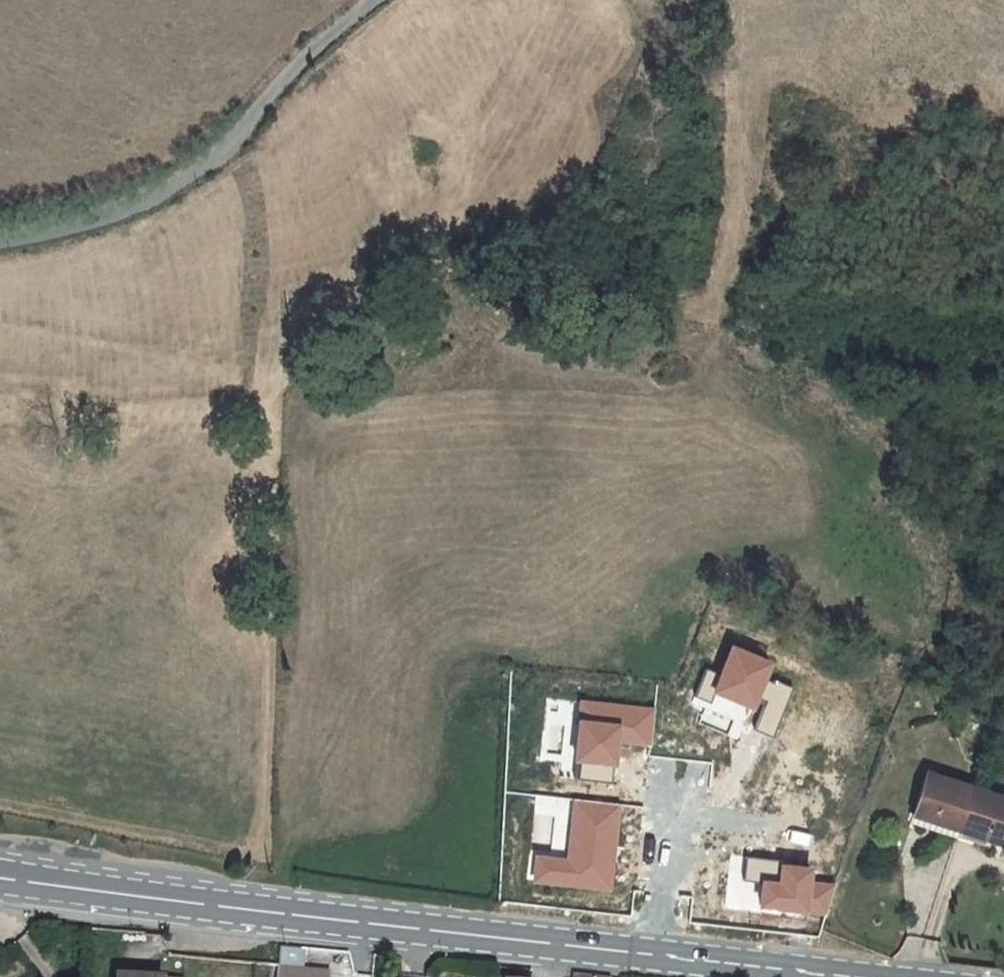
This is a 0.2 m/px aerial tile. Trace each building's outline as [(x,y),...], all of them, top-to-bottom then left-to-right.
[(707,666),(694,695),(712,703),(716,693),(757,709),(762,699),(769,702),(757,730),(774,737),(794,687),(773,679),(780,663),(731,642),(719,671),(707,666)] [(580,780),(613,784),(614,766),(620,766),(622,746),(653,747),(655,709),(581,700),(574,764),(581,764),(580,780)] [(927,774),(913,815),(959,830),(972,788),(927,774)] [(959,830),(1003,844),(1003,799),(972,788),(959,830)] [(621,806),(573,801),(567,859),(535,855),(532,884),(612,893),(621,806)] [(956,837),(959,830),(913,815),(911,823),(956,837)] [(1003,847),(1003,844),(959,830),(956,837),(1002,852),(1003,847)] [(760,881),(756,908),(825,916),(833,889),(816,886),(819,866),(749,856),(746,879),(760,881)] [(304,950),(279,947),(277,976),(328,976),(328,975),(303,973),(304,950)]
